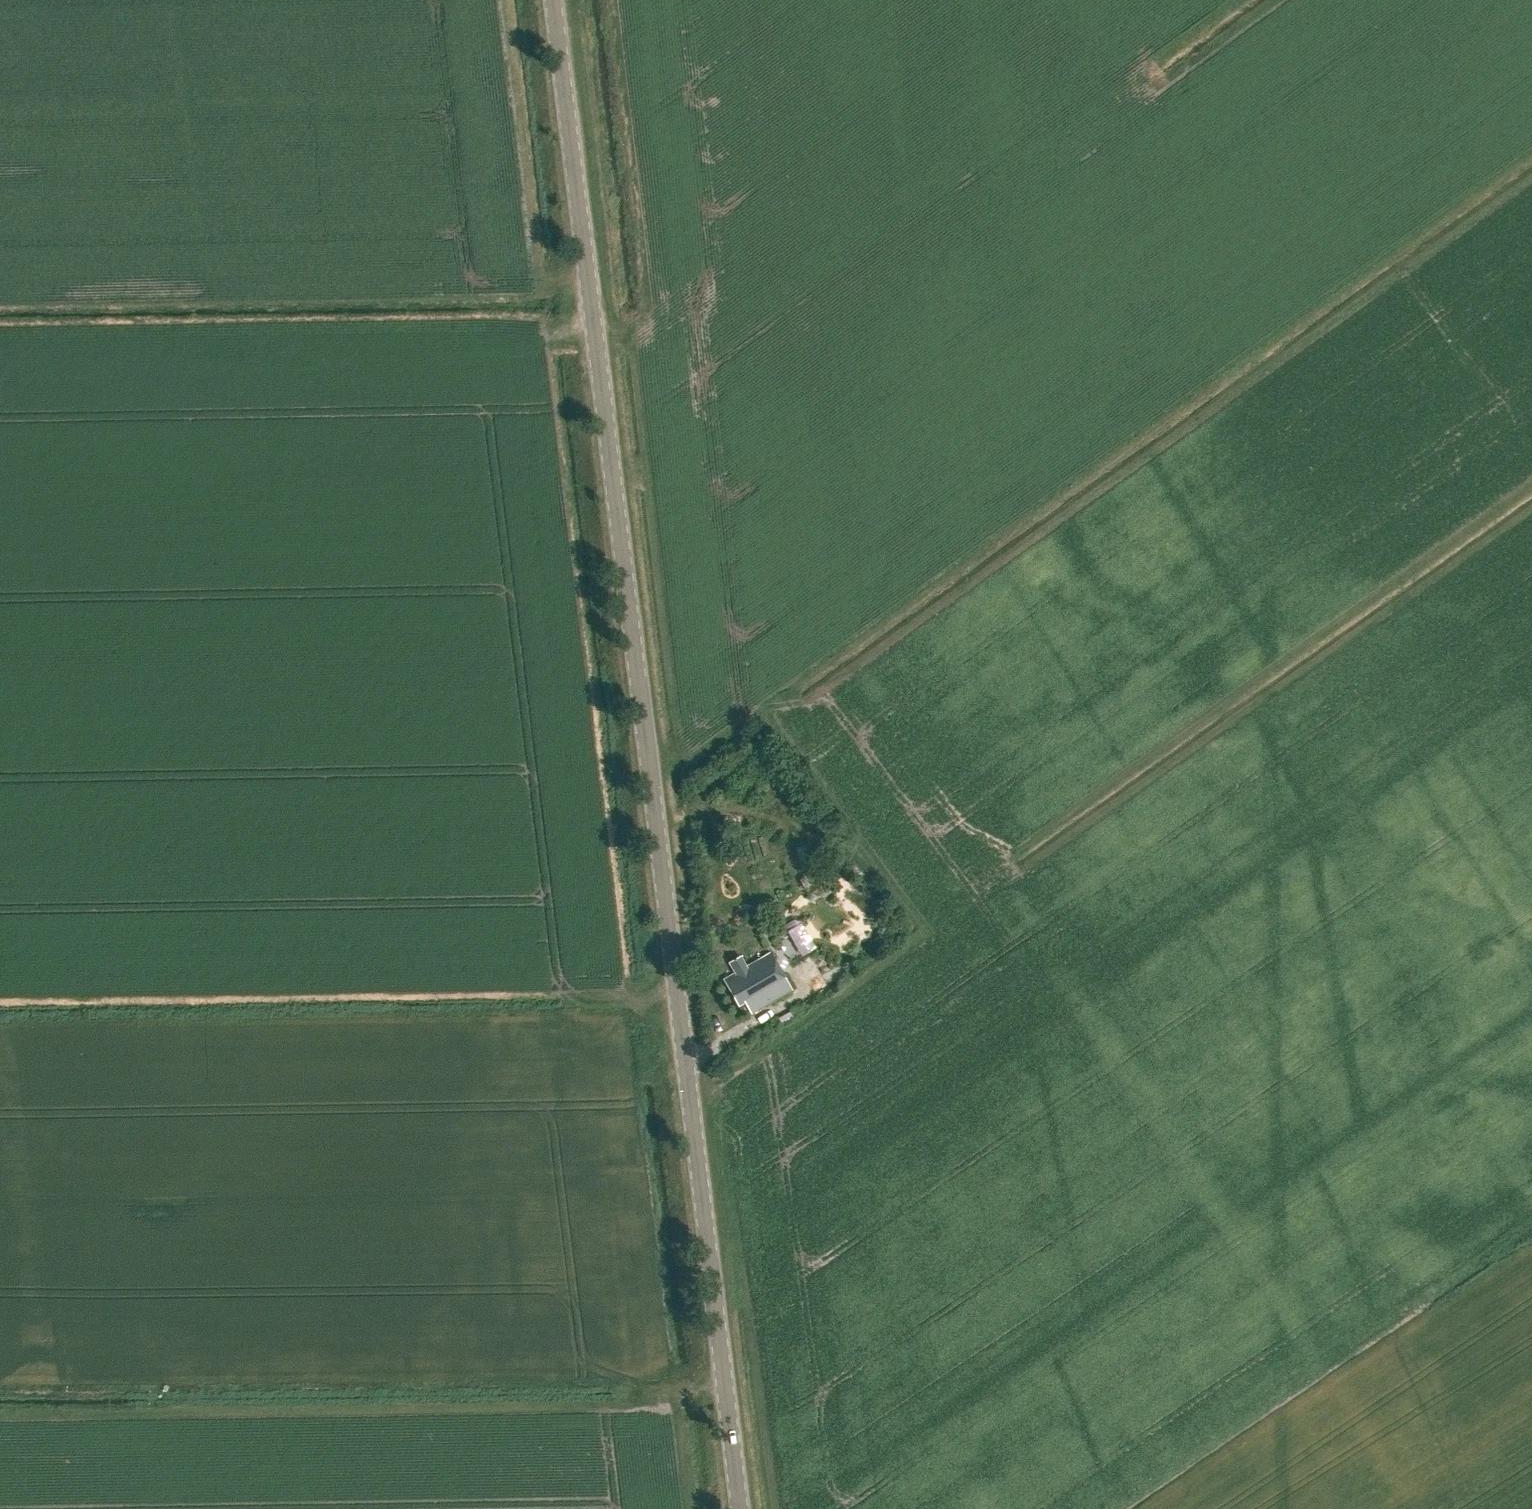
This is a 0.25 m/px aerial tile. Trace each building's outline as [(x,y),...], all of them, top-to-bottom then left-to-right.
[(779,768),(767,772),(772,786),(784,782),(779,768)] [(740,956),(729,963),(735,973),(723,980),(738,1006),(744,1002),(751,1013),(792,990),(771,953),(746,967),(740,956)]
